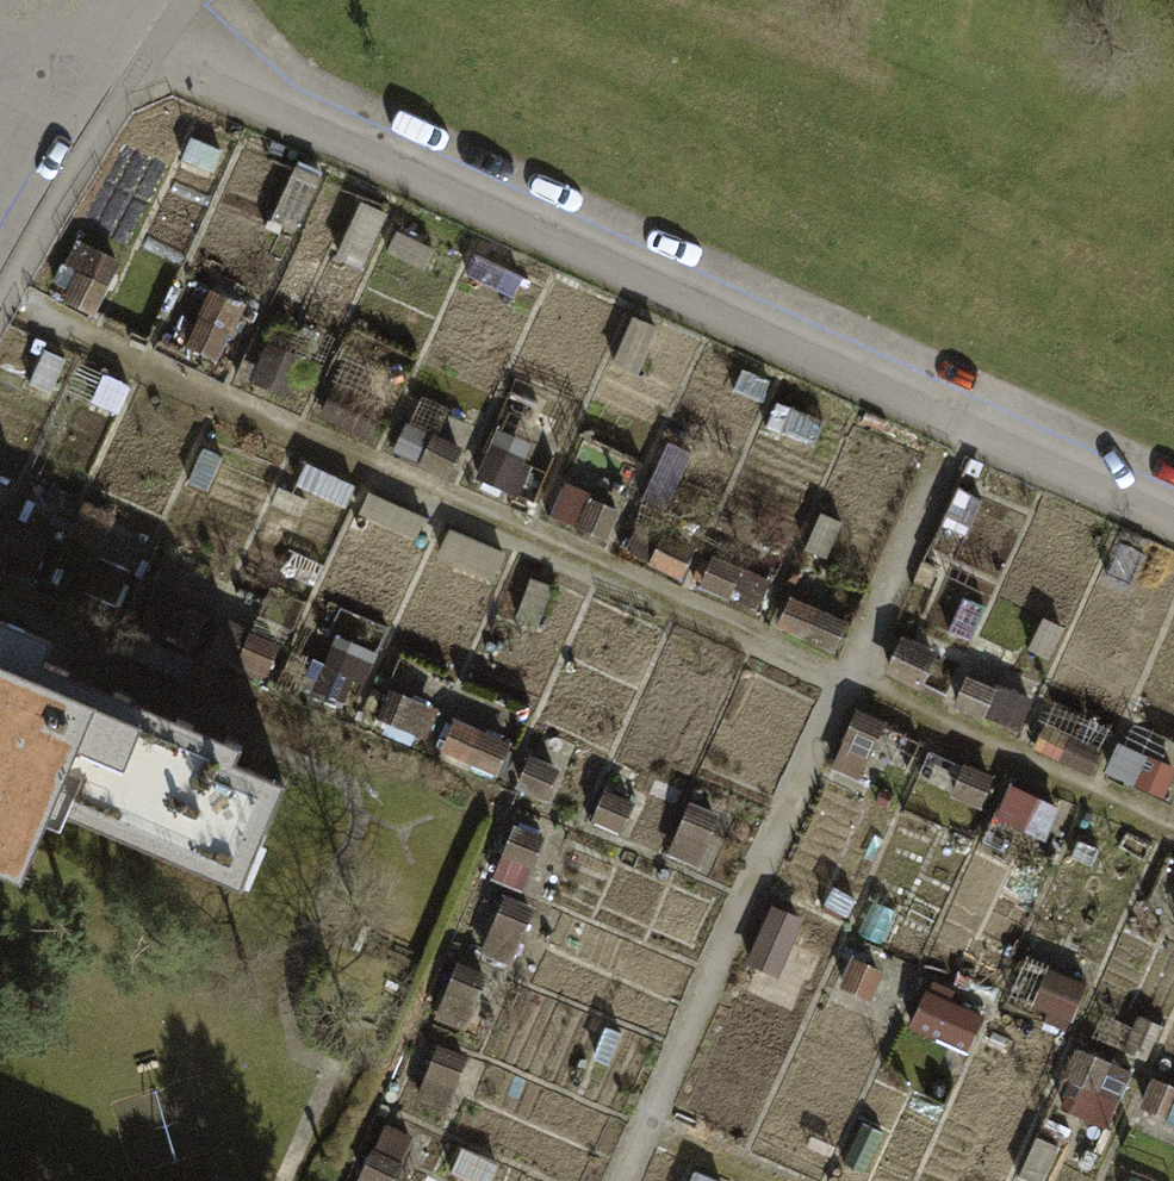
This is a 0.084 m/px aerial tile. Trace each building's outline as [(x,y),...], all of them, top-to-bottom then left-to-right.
[(223,157),(196,145),(189,161),(216,173),(223,157)] [(322,182),(296,170),(273,222),(299,234),(322,182)] [(376,225),(353,215),(338,247),(361,257),(376,225)] [(105,291),(70,276),(59,300),(94,316),(105,291)] [(216,367),(241,311),(211,298),(186,354),(216,367)] [(190,326),(169,317),(157,344),(178,354),(190,326)] [(55,351),(26,338),(15,364),(43,376),(55,351)] [(297,367),(263,352),(248,387),(282,402),(297,367)] [(387,404),(335,381),(322,410),(374,434),(387,404)] [(119,393),(106,388),(97,409),(110,415),(119,393)] [(547,421),(509,404),(475,481),(513,498),(547,421)] [(834,437),(773,410),(763,434),(823,461),(834,437)] [(611,432),(583,420),(572,446),(600,458),(611,432)] [(456,454),(426,441),(414,468),(444,481),(456,454)] [(618,511),(558,485),(542,520),(603,547),(618,511)] [(39,509),(19,500),(6,527),(27,536),(39,509)] [(969,514),(950,505),(938,533),(957,541),(969,514)] [(688,547),(633,523),(617,558),(673,582),(688,547)] [(765,585),(707,559),(693,592),(750,618),(765,585)] [(555,588),(528,576),(509,619),(535,631),(555,588)] [(190,597),(159,584),(137,634),(167,648),(190,597)] [(842,630),(782,604),(769,633),(829,660),(842,630)] [(254,637),(219,621),(210,641),(245,657),(254,637)] [(15,891),(49,814),(236,896),(281,795),(229,772),(236,757),(38,670),(48,647),(0,626),(0,884),(15,891)] [(909,695),(927,655),(898,643),(881,682),(909,695)] [(994,699),(956,682),(946,706),(983,723),(994,699)] [(434,712),(385,691),(371,722),(420,743),(434,712)] [(506,741),(452,717),(436,752),(491,776),(506,741)] [(878,731),(851,719),(826,775),(853,787),(878,731)] [(1097,758),(1037,732),(1027,753),(1087,780),(1097,758)] [(997,785),(927,754),(912,786),(983,817),(997,785)] [(553,771),(521,757),(508,786),(540,801),(553,771)] [(633,804),(601,790),(587,823),(619,837),(633,804)] [(1058,818),(1004,794),(993,821),(1046,844),(1058,818)] [(717,823),(686,809),(665,856),(696,870),(717,823)] [(539,842),(512,830),(491,881),(518,892),(539,842)] [(898,911),(874,900),(867,914),(892,925),(898,911)] [(528,913),(498,901),(477,951),(507,964),(528,913)] [(782,952),(755,940),(742,968),(770,980),(782,952)] [(872,973),(846,962),(833,991),(860,1002),(872,973)] [(1086,984),(1046,967),(1025,1014),(1065,1032),(1086,984)] [(482,984),(451,971),(429,1023),(460,1036),(482,984)] [(949,1003),(923,991),(902,1037),(963,1064),(979,1027),(945,1012),(949,1003)] [(624,1037),(609,1030),(593,1069),(608,1076),(624,1037)] [(1111,1061),(1076,1046),(1056,1089),(1091,1105),(1111,1061)] [(468,1069),(433,1054),(411,1107),(446,1121),(468,1069)] [(1148,1088),(1133,1122),(1173,1140),(1173,1099),(1148,1088)] [(378,1127),(356,1180),(385,1180),(404,1137),(378,1127)] [(1071,1151),(1058,1180),(1096,1180),(1103,1165),(1071,1151)] [(457,1160),(448,1180),(489,1180),(492,1174),(457,1160)]
